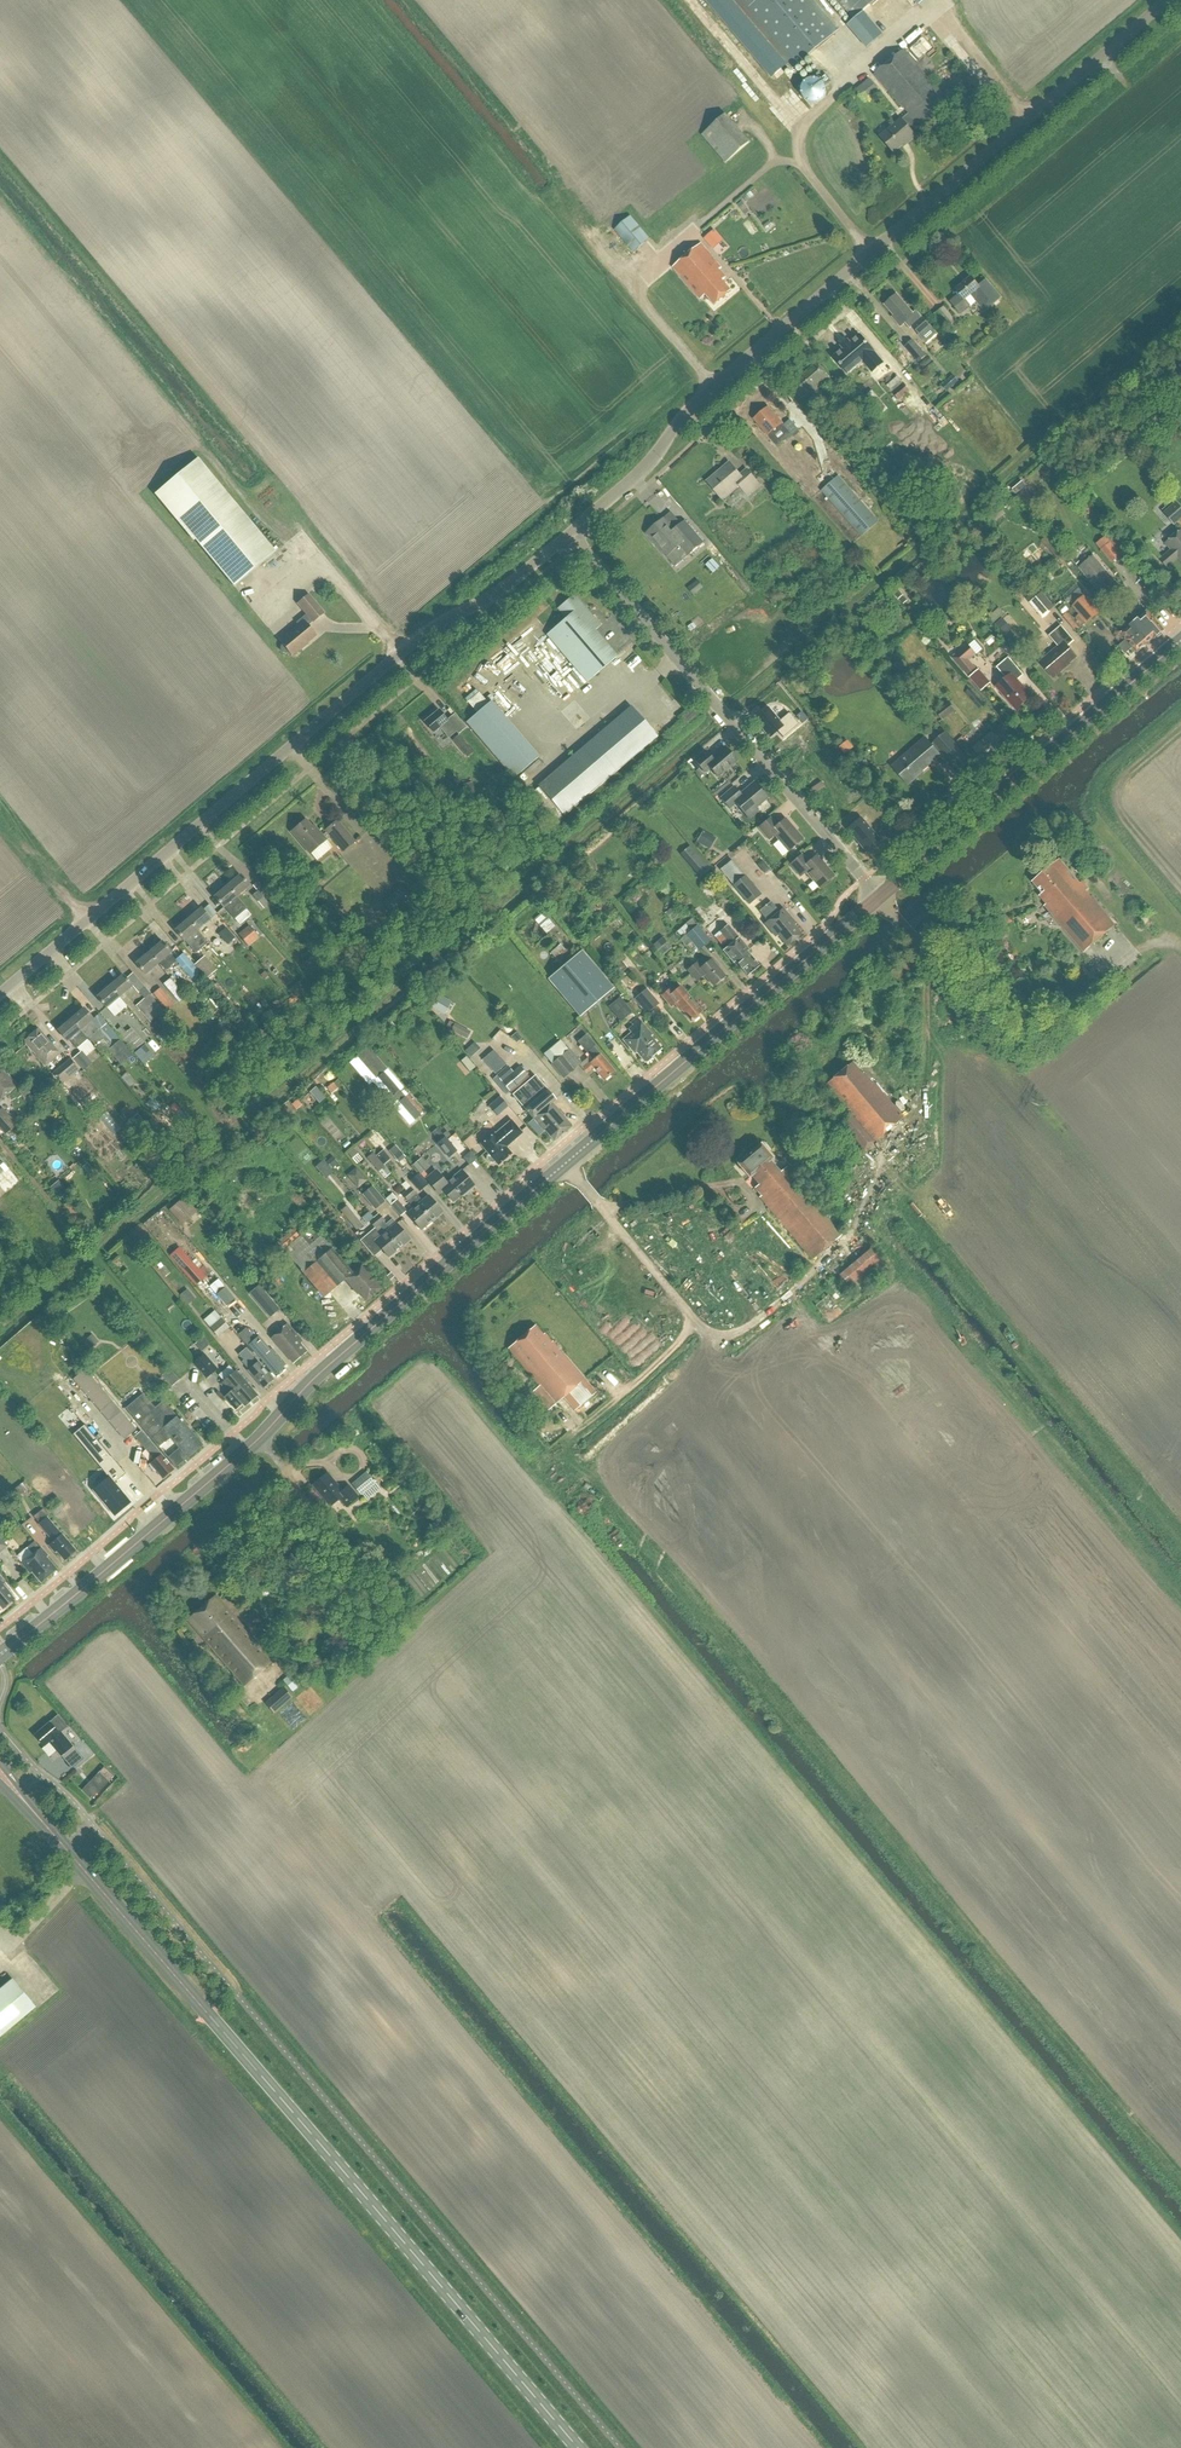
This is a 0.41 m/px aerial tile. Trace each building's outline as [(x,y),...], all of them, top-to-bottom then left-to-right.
[(772,78),(788,64),(793,70),(840,30),(814,0),(705,0),(772,78)] [(854,19),(863,11),(876,0),(838,0),(854,19)] [(863,13),(848,26),(868,49),(883,36),(863,13)] [(932,46),(939,55),(931,62),(935,66),(940,62),(938,59),(948,51),(930,30),(908,48),(917,58),(932,46)] [(909,114),(902,121),(902,120),(881,137),(894,153),(907,142),(908,144),(916,137),(910,130),(917,123),(920,127),(949,103),(949,102),(948,102),(904,50),(875,75),(902,107),(903,106),(909,114)] [(824,84),(819,80),(813,79),(807,81),(803,85),(802,92),(804,98),(809,102),(815,103),(821,101),(825,96),(826,90),(824,84)] [(870,79),(857,91),(866,103),(880,91),(870,79)] [(741,150),(749,143),(725,115),(717,122),(701,135),(725,163),(741,150)] [(674,219),(666,209),(635,172),(602,200),(619,222),(641,247),(674,219)] [(721,240),(714,231),(705,239),(713,247),(721,240)] [(701,244),(673,267),(700,300),(706,295),(714,305),(714,306),(732,291),(723,281),(726,278),(720,270),(722,268),(701,244)] [(950,301),(960,314),(970,306),(965,300),(971,295),(985,312),(1001,298),(986,281),(979,287),(971,278),(957,290),(960,294),(950,301)] [(897,295),(885,305),(894,316),(892,317),(900,327),(905,323),(910,329),(912,327),(923,318),(916,311),(913,313),(897,295)] [(945,307),(937,314),(953,334),(959,329),(955,324),(957,322),(945,307)] [(923,318),(912,327),(920,336),(931,327),(923,318)] [(873,372),(883,363),(868,345),(868,344),(867,343),(866,343),(860,336),(850,344),(848,342),(842,347),(844,349),(834,357),(840,365),(842,367),(848,374),(863,361),(873,372)] [(913,340),(905,348),(919,363),(927,356),(913,340)] [(804,374),(817,390),(831,379),(818,363),(804,374)] [(791,386),(804,401),(817,390),(804,374),(791,386)] [(946,381),(952,387),(958,381),(953,375),(946,381)] [(754,420),(768,436),(782,424),(769,408),(754,420)] [(783,425),(792,436),(799,430),(790,420),(783,425)] [(198,459),(156,493),(234,587),(275,552),(198,459)] [(720,471),(722,473),(709,484),(722,499),(739,485),(748,496),(760,485),(747,470),(740,475),(730,463),(720,471)] [(821,491),(861,537),(879,521),(839,476),(821,491)] [(1163,513),(1174,525),(1180,520),(1180,508),(1176,502),(1163,513)] [(680,546),(689,556),(704,543),(685,521),(679,526),(673,532),(663,520),(647,534),(667,557),(680,546)] [(1166,544),(1172,550),(1161,560),(1167,567),(1178,558),(1180,561),(1180,531),(1166,544)] [(1096,544),(1111,564),(1121,556),(1106,536),(1096,544)] [(1078,568),(1104,599),(1119,586),(1093,555),(1078,568)] [(698,580),(688,589),(694,596),(704,588),(698,580)] [(1026,600),(1043,619),(1050,612),(1034,593),(1026,600)] [(297,623),(298,625),(279,641),(282,645),(281,646),(281,648),(281,651),(283,653),(285,654),(288,653),(289,652),(292,656),(316,636),(308,626),(312,622),(313,623),(324,613),(309,595),(297,604),(306,615),(297,623)] [(547,635),(587,682),(616,657),(594,631),(600,626),(591,617),(590,618),(587,614),(588,613),(573,595),(558,609),(566,619),(547,635)] [(1078,615),(1087,624),(1100,611),(1085,595),(1072,607),(1078,615)] [(999,607),(988,617),(993,623),(1005,613),(999,607)] [(1139,629),(1149,642),(1154,639),(1164,631),(1153,618),(1152,618),(1147,612),(1134,624),(1136,626),(1137,625),(1140,628),(1139,629)] [(1133,648),(1137,653),(1149,642),(1139,629),(1140,628),(1137,625),(1136,626),(1134,624),(1130,619),(1125,623),(1129,628),(1122,634),(1127,640),(1122,644),(1128,652),(1133,648)] [(1038,663),(1052,679),(1062,671),(1061,670),(1076,657),(1066,647),(1073,641),(1060,626),(1048,636),(1057,647),(1038,663)] [(755,646),(749,638),(744,641),(751,649),(755,646)] [(967,661),(974,655),(965,645),(948,661),(964,678),(974,669),(967,661)] [(1007,658),(995,668),(1004,679),(994,688),(1014,711),(1030,698),(1016,681),(1022,675),(1007,658)] [(969,680),(981,693),(989,686),(977,673),(969,680)] [(490,702),(466,723),(514,778),(538,757),(490,702)] [(935,712),(942,721),(955,712),(948,702),(935,712)] [(538,786),(563,815),(655,736),(630,708),(538,786)] [(767,708),(754,719),(769,738),(777,732),(782,738),(798,725),(788,714),(779,722),(767,708)] [(686,725),(697,716),(692,709),(681,718),(686,725)] [(424,722),(433,733),(441,727),(445,731),(452,726),(439,710),(424,722)] [(807,720),(801,712),(796,717),(802,724),(807,720)] [(463,757),(471,752),(458,732),(450,738),(463,757)] [(997,742),(998,741),(991,733),(971,750),(981,761),(988,755),(999,768),(1011,759),(997,742)] [(968,764),(944,735),(930,747),(924,740),(891,768),(907,786),(921,775),(920,773),(943,753),(950,763),(949,764),(956,773),(968,764)] [(781,752),(800,773),(815,760),(797,739),(781,752)] [(838,748),(844,755),(853,747),(846,740),(838,748)] [(703,752),(692,761),(701,771),(706,767),(716,779),(735,763),(723,748),(709,759),(703,752)] [(820,781),(826,787),(817,795),(833,813),(847,802),(835,788),(845,780),(835,769),(820,781)] [(812,793),(822,785),(819,780),(808,788),(812,793)] [(475,796),(472,783),(462,786),(465,799),(475,796)] [(766,800),(752,784),(738,795),(732,788),(718,800),(724,807),(731,802),(747,821),(756,813),(754,810),(766,800)] [(866,810),(860,802),(854,806),(861,814),(866,810)] [(860,818),(847,829),(865,851),(878,839),(860,818)] [(322,836),(318,830),(316,832),(306,820),(291,832),(310,854),(330,837),(343,852),(355,842),(337,821),(325,831),(326,833),(322,836)] [(767,842),(772,837),(786,853),(801,841),(783,820),(775,827),(768,820),(756,829),(767,842)] [(702,830),(695,841),(709,849),(715,838),(702,830)] [(689,846),(681,853),(701,876),(708,870),(689,846)] [(803,874),(817,890),(832,878),(814,857),(806,864),(799,856),(788,866),(798,878),(803,874)] [(1045,906),(1084,952),(1115,925),(1060,860),(1033,883),(1042,894),(1040,896),(1047,904),(1045,906)] [(731,861),(718,872),(747,907),(760,897),(731,861)] [(227,887),(236,897),(249,886),(240,875),(227,887)] [(267,890),(259,881),(254,886),(259,891),(254,896),(265,909),(271,904),(262,894),(267,890)] [(225,907),(234,918),(246,908),(236,897),(227,887),(214,898),(223,908),(225,907)] [(773,939),(776,937),(785,948),(799,936),(792,927),(794,926),(781,910),(777,914),(769,903),(757,913),(765,923),(762,926),(773,939)] [(188,920),(197,930),(210,919),(201,909),(188,920)] [(543,912),(534,919),(544,932),(553,926),(543,912)] [(191,949),(196,954),(208,943),(197,930),(188,920),(175,931),(184,941),(185,941),(191,949)] [(735,962),(747,976),(759,967),(747,952),(749,950),(738,938),(727,925),(714,936),(722,945),(727,941),(730,945),(723,951),(733,963),(735,962)] [(259,937),(250,926),(238,935),(248,947),(259,937)] [(226,943),(233,936),(223,927),(217,934),(226,943)] [(680,941),(685,947),(690,942),(698,951),(708,942),(695,927),(680,941)] [(671,947),(662,936),(650,945),(659,956),(671,947)] [(149,953),(158,964),(171,953),(162,942),(149,953)] [(581,951),(547,979),(579,1017),(613,988),(581,951)] [(136,964),(145,975),(158,964),(149,953),(136,964)] [(184,955),(176,962),(193,983),(201,976),(184,955)] [(202,957),(193,965),(206,980),(215,972),(202,957)] [(696,981),(704,975),(713,986),(725,976),(711,960),(709,958),(703,963),(705,965),(699,969),(698,967),(690,974),(696,981)] [(110,986),(119,997),(132,986),(123,976),(110,986)] [(164,985),(179,1003),(186,998),(171,979),(164,985)] [(97,998),(106,1008),(119,997),(110,986),(97,998)] [(136,1006),(151,1023),(165,1011),(151,994),(152,993),(146,987),(140,993),(145,998),(136,1006)] [(175,1004),(162,988),(154,994),(168,1011),(175,1004)] [(681,1011),(691,1022),(693,1020),(694,1021),(698,1017),(697,1016),(702,1012),(686,994),(685,995),(679,988),(664,1000),(671,1007),(674,1005),(679,1010),(681,1011)] [(633,1000),(647,1015),(660,1004),(646,989),(633,1000)] [(439,995),(431,1008),(439,1013),(447,999),(439,995)] [(71,1020),(88,1040),(99,1030),(91,1021),(93,1019),(84,1009),(71,1020)] [(633,1026),(630,1029),(653,1056),(661,1050),(650,1037),(652,1036),(637,1018),(631,1023),(633,1026)] [(69,1040),(77,1049),(88,1040),(71,1020),(58,1031),(67,1042),(69,1040)] [(453,1023),(449,1031),(465,1039),(469,1032),(453,1023)] [(146,1045),(131,1029),(126,1033),(121,1027),(115,1032),(135,1055),(146,1045)] [(38,1029),(27,1039),(29,1042),(26,1045),(32,1051),(35,1052),(36,1052),(36,1056),(45,1067),(60,1054),(38,1029)] [(630,1034),(623,1040),(634,1054),(636,1053),(645,1063),(646,1062),(648,1062),(650,1060),(650,1058),(653,1056),(630,1029),(628,1031),(630,1034)] [(515,1032),(510,1037),(515,1043),(521,1039),(515,1032)] [(593,1067),(604,1080),(614,1072),(594,1048),(595,1046),(586,1035),(577,1042),(593,1061),(591,1062),(590,1061),(581,1068),(586,1073),(593,1067)] [(106,1050),(119,1065),(131,1054),(118,1039),(106,1050)] [(558,1058),(552,1063),(564,1077),(583,1062),(571,1047),(569,1048),(561,1039),(550,1048),(558,1058)] [(473,1043),(463,1050),(467,1055),(477,1048),(473,1043)] [(365,1081),(367,1078),(406,1123),(421,1110),(365,1045),(347,1060),(365,1081)] [(81,1050),(71,1057),(82,1070),(91,1063),(81,1050)] [(63,1056),(47,1069),(52,1075),(68,1062),(63,1056)] [(465,1057),(459,1062),(468,1073),(474,1068),(465,1057)] [(70,1062),(53,1076),(60,1084),(77,1069),(70,1062)] [(840,1122),(864,1151),(902,1118),(872,1082),(871,1083),(863,1074),(862,1075),(851,1063),(825,1085),(850,1114),(840,1122)] [(501,1078),(495,1084),(505,1096),(529,1074),(521,1064),(503,1080),(501,1078)] [(17,1086),(7,1075),(6,1076),(0,1068),(0,1100),(17,1086)] [(535,1076),(512,1095),(544,1132),(545,1131),(554,1142),(572,1127),(552,1103),(555,1100),(535,1076)] [(318,1102),(323,1097),(314,1086),(308,1091),(318,1102)] [(26,1099),(31,1107),(37,1103),(32,1095),(26,1099)] [(501,1095),(490,1104),(498,1114),(509,1105),(501,1095)] [(153,1098),(145,1105),(152,1113),(160,1106),(153,1098)] [(297,1101),(292,1105),(296,1110),(302,1106),(297,1101)] [(3,1109),(0,1111),(0,1128),(6,1135),(17,1125),(3,1109)] [(131,1119),(136,1124),(142,1120),(137,1114),(131,1119)] [(506,1147),(522,1133),(511,1120),(495,1134),(494,1134),(481,1145),(488,1155),(487,1156),(486,1159),(489,1163),(493,1163),(495,1162),(498,1166),(512,1154),(506,1147)] [(442,1135),(436,1127),(429,1133),(436,1140),(442,1135)] [(13,1129),(6,1135),(5,1136),(12,1144),(20,1137),(13,1129)] [(456,1152),(445,1138),(437,1144),(449,1158),(456,1152)] [(394,1144),(388,1148),(396,1161),(403,1157),(394,1144)] [(749,1150),(745,1154),(746,1156),(737,1164),(749,1178),(751,1176),(759,1185),(754,1188),(761,1196),(759,1197),(812,1260),(844,1233),(820,1205),(819,1206),(786,1167),(780,1173),(770,1161),(772,1159),(760,1144),(752,1151),(749,1151),(749,1150)] [(381,1151),(375,1156),(379,1161),(385,1156),(381,1151)] [(462,1157),(466,1163),(474,1157),(469,1151),(462,1157)] [(373,1154),(366,1159),(384,1180),(390,1175),(379,1161),(375,1156),(373,1154)] [(332,1158),(328,1162),(332,1168),(337,1163),(332,1158)] [(333,1172),(323,1161),(315,1168),(325,1180),(333,1172)] [(346,1175),(355,1186),(364,1178),(355,1168),(346,1175)] [(439,1194),(443,1190),(441,1188),(446,1184),(436,1171),(426,1179),(439,1194)] [(443,1190),(453,1202),(465,1192),(465,1193),(474,1186),(461,1171),(446,1184),(441,1188),(443,1190)] [(427,1184),(417,1173),(408,1180),(418,1192),(427,1184)] [(69,1192),(60,1181),(52,1187),(62,1199),(69,1192)] [(370,1183),(360,1192),(374,1209),(385,1200),(370,1183)] [(406,1192),(431,1222),(442,1212),(428,1196),(422,1202),(410,1188),(406,1192)] [(391,1192),(385,1197),(399,1215),(406,1210),(391,1192)] [(407,1214),(421,1230),(431,1222),(406,1192),(402,1195),(413,1209),(407,1214)] [(184,1198),(169,1211),(182,1226),(197,1213),(184,1198)] [(344,1203),(338,1208),(355,1229),(362,1224),(344,1203)] [(334,1226),(319,1209),(314,1214),(329,1231),(334,1226)] [(374,1219),(399,1249),(410,1240),(396,1224),(393,1219),(385,1225),(378,1216),(374,1219)] [(374,1242),(388,1258),(399,1249),(374,1219),(370,1223),(374,1228),(374,1229),(380,1237),(374,1242)] [(345,1280),(357,1294),(359,1293),(366,1301),(380,1289),(361,1266),(352,1273),(313,1226),(299,1237),(293,1230),(277,1243),(324,1298),(345,1280)] [(178,1250),(168,1259),(194,1288),(204,1279),(178,1250)] [(839,1276),(855,1295),(886,1269),(870,1250),(839,1276)] [(217,1296),(226,1307),(236,1300),(226,1288),(217,1296)] [(187,1302),(192,1298),(186,1290),(181,1294),(187,1302)] [(263,1291),(254,1299),(270,1317),(279,1310),(263,1291)] [(827,1295),(815,1306),(823,1316),(835,1305),(827,1295)] [(213,1310),(201,1319),(207,1326),(219,1317),(213,1310)] [(209,1325),(217,1335),(229,1325),(221,1315),(209,1325)] [(246,1323),(236,1332),(249,1347),(256,1340),(250,1333),(253,1330),(246,1323)] [(271,1338),(293,1364),(307,1351),(300,1343),(302,1341),(287,1324),(278,1332),(271,1338)] [(532,1392),(547,1410),(563,1397),(574,1411),(595,1393),(583,1380),(552,1343),(551,1343),(544,1335),(543,1336),(535,1326),(508,1349),(539,1386),(532,1392)] [(92,1348),(99,1342),(93,1334),(85,1340),(92,1348)] [(200,1349),(208,1342),(202,1335),(194,1343),(200,1349)] [(282,1367),(285,1365),(271,1349),(270,1351),(260,1339),(251,1347),(261,1358),(260,1358),(276,1377),(285,1370),(282,1367)] [(256,1379),(264,1388),(272,1381),(263,1370),(264,1369),(257,1362),(254,1365),(251,1361),(253,1358),(245,1349),(239,1355),(244,1361),(242,1362),(249,1369),(248,1370),(255,1379),(256,1379)] [(204,1355),(194,1364),(207,1378),(217,1369),(204,1355)] [(73,1380),(124,1440),(136,1430),(85,1370),(73,1380)] [(245,1406),(257,1396),(235,1371),(230,1376),(221,1384),(230,1393),(225,1397),(236,1409),(243,1403),(245,1406)] [(128,1392),(131,1398),(139,1393),(136,1387),(128,1392)] [(139,1397),(125,1408),(160,1450),(175,1468),(183,1462),(202,1445),(177,1415),(176,1416),(164,1401),(152,1411),(139,1397)] [(109,1478),(93,1491),(104,1504),(114,1516),(123,1509),(131,1503),(122,1492),(114,1483),(125,1474),(111,1457),(85,1425),(73,1435),(89,1454),(109,1478)] [(141,1431),(135,1437),(154,1460),(149,1465),(154,1471),(156,1472),(162,1479),(174,1469),(161,1455),(160,1453),(141,1431)] [(330,1506),(338,1499),(345,1507),(358,1497),(348,1486),(342,1491),(327,1474),(312,1486),(330,1506)] [(350,1486),(359,1497),(375,1485),(365,1474),(350,1486)] [(55,1516),(65,1507),(57,1498),(47,1506),(55,1516)] [(57,1551),(64,1560),(76,1551),(62,1535),(61,1535),(47,1517),(43,1512),(35,1519),(39,1524),(38,1524),(53,1541),(49,1545),(55,1552),(57,1551)] [(32,1572),(41,1583),(56,1569),(46,1557),(48,1556),(41,1548),(35,1541),(27,1547),(33,1554),(22,1564),(30,1573),(32,1572)] [(0,1581),(0,1606),(3,1610),(15,1599),(0,1581)] [(216,1596),(187,1621),(243,1686),(273,1661),(216,1596)] [(284,1680),(293,1690),(308,1676),(299,1666),(284,1680)] [(292,1697),(283,1687),(265,1703),(274,1713),(292,1697)] [(61,1732),(67,1727),(58,1715),(50,1722),(49,1722),(49,1723),(35,1735),(34,1735),(44,1747),(49,1743),(56,1751),(61,1756),(72,1746),(61,1732)] [(91,1781),(82,1791),(91,1799),(108,1781),(99,1773),(91,1781)] [(0,1989),(0,2037),(36,2007),(12,1979),(0,1989)]
